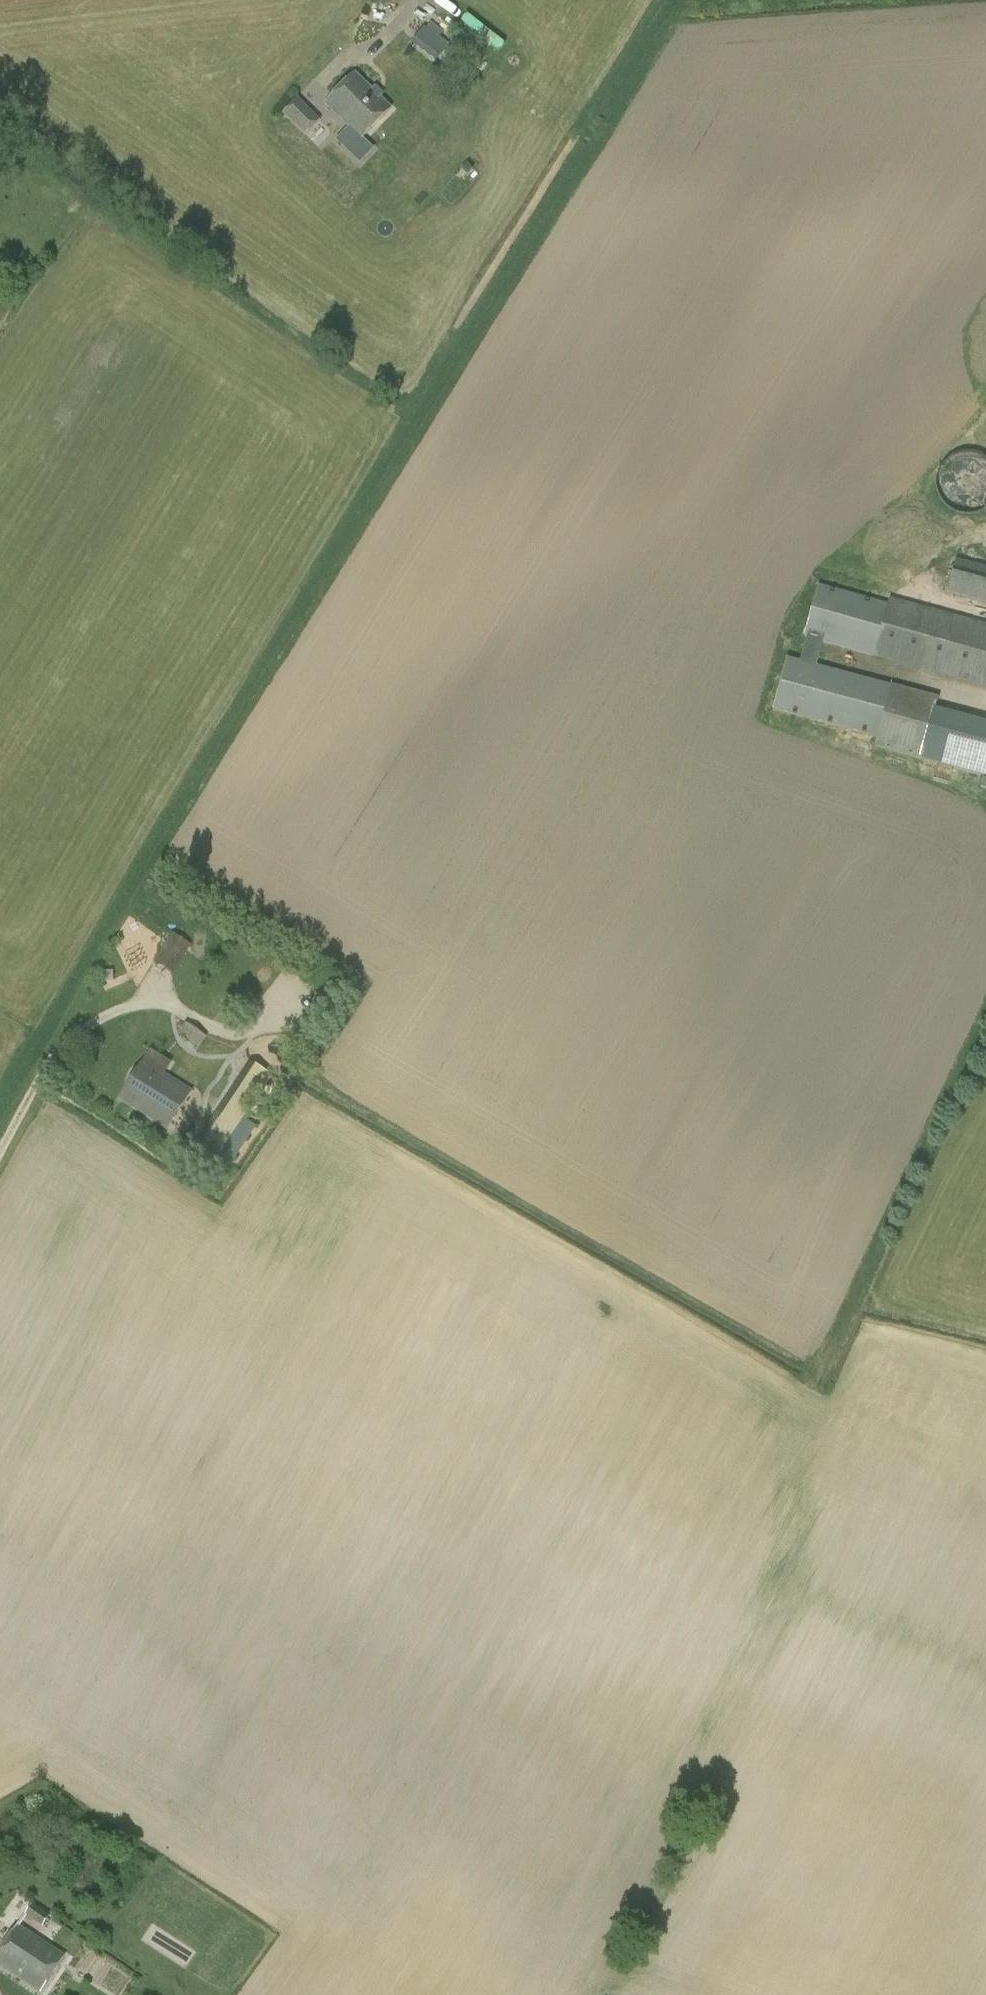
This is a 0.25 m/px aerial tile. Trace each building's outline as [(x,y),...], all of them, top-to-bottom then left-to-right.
[(424,27),(412,44),(437,63),(450,46),(424,27)] [(466,65),(457,59),(449,71),(458,77),(466,65)] [(391,109),(386,104),(381,99),(385,95),(375,86),(372,90),(355,73),(326,105),(351,129),(347,133),(355,141),(359,137),(361,139),(391,109)] [(321,121),(298,99),(282,115),(305,137),(321,121)] [(938,494),(943,502),(950,509),(960,513),(969,514),(979,512),(985,508),(985,458),(984,456),(975,452),(965,451),(956,453),(947,458),(941,466),(937,475),(936,484),(938,494)] [(956,559),(947,594),(985,604),(985,567),(956,559)] [(874,749),(922,762),(940,698),(817,664),(822,644),(873,658),(985,689),(985,624),(890,598),(888,603),(818,584),(804,637),(806,638),(800,661),(786,657),(772,710),(877,738),(874,749)] [(190,946),(171,935),(153,963),(173,974),(190,946)] [(207,1038),(185,1022),(179,1030),(190,1038),(188,1041),(199,1049),(207,1038)] [(120,1099),(167,1129),(191,1092),(164,1075),(171,1064),(151,1051),(120,1099)] [(282,1082),(249,1061),(194,1145),(218,1161),(247,1116),(256,1122),(282,1082)] [(42,1927),(49,1917),(32,1905),(25,1915),(42,1927)] [(18,1925),(0,1951),(0,1965),(40,1992),(65,1955),(18,1925)]
